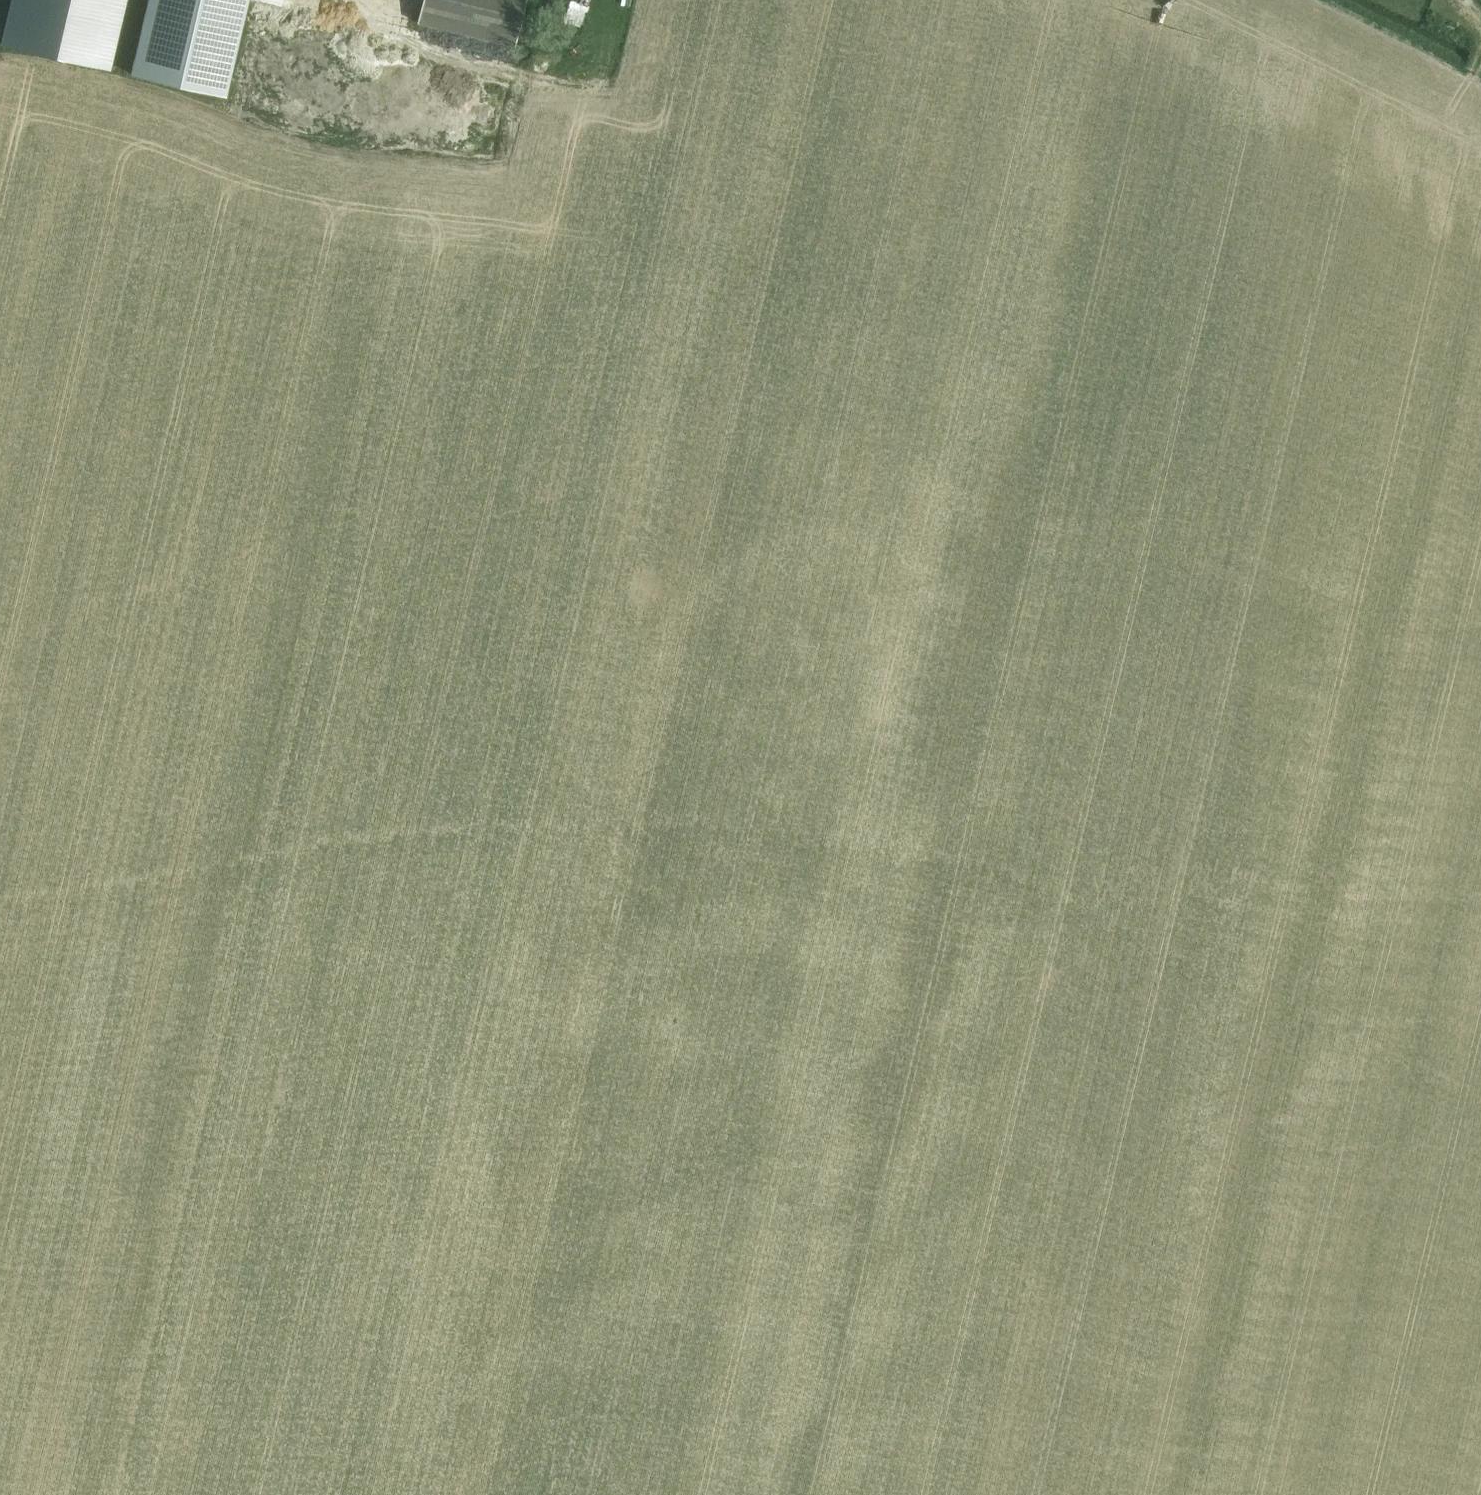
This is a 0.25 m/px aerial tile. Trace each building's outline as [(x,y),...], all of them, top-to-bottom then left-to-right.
[(2,44),(111,70),(127,0),(12,0),(2,44)] [(250,0),(148,0),(130,76),(226,99),(250,0)] [(418,23),(515,47),(526,0),(423,0),(418,23)]
